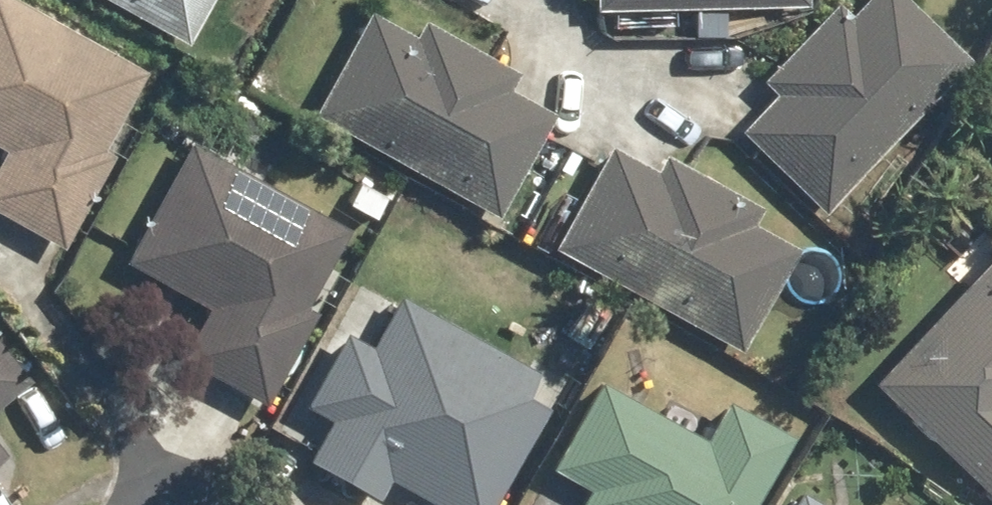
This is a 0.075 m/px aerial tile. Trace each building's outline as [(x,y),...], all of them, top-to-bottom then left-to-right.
[(56,233),(141,62),(59,22),(19,0),(0,0),(0,205),(56,233)] [(183,36),(204,0),(123,0),(183,36)] [(825,207),(974,60),(915,0),(861,0),(739,120),(825,207)] [(369,11),(312,109),(497,216),(554,118),(369,11)] [(131,258),(211,304),(181,358),(256,399),(306,307),(300,303),(344,225),(197,142),(131,258)] [(607,145),(555,251),(743,342),(795,236),(607,145)] [(991,487),(991,253),(873,375),(958,456),(958,455),(991,487)] [(447,504),(484,504),(553,381),(401,297),(377,340),(344,327),(312,406),(336,415),(324,437),(325,438),(313,458),(378,499),(393,475),(447,504)] [(32,380),(0,339),(0,404),(32,380)] [(590,504),(752,504),(792,431),(732,398),(711,437),(604,377),(554,467),(587,486),(580,500),(590,504)] [(802,484),(791,504),(842,504),(802,484)]
